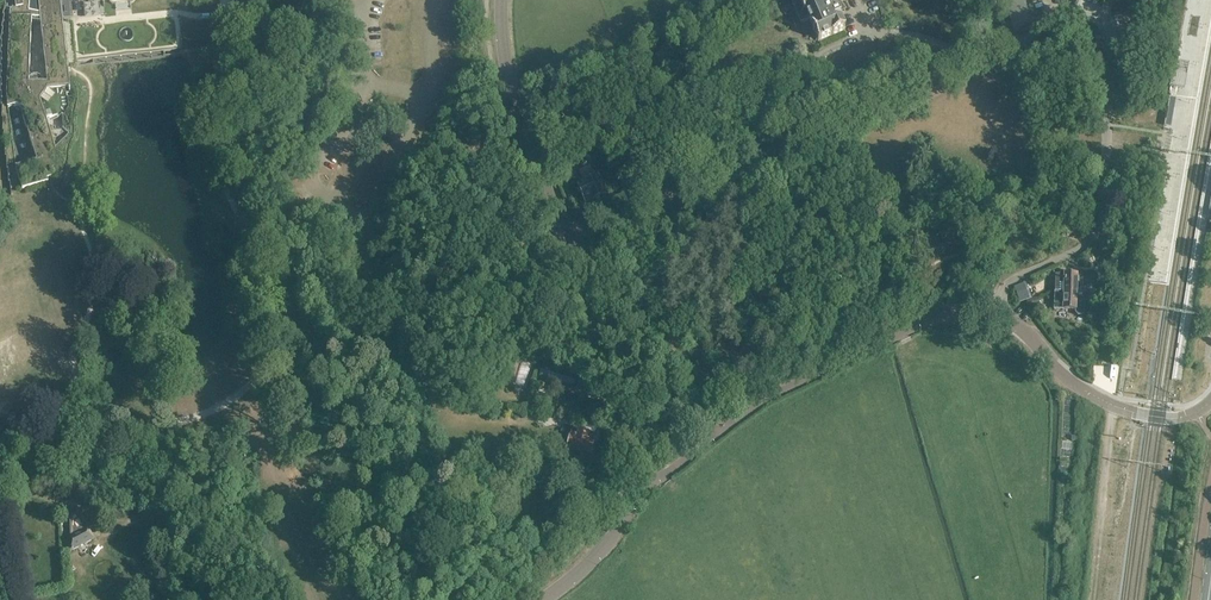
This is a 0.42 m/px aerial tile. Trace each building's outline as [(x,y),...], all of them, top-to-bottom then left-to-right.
[(68,107),(68,106),(68,105),(68,103),(68,102),(67,92),(78,91),(76,68),(75,66),(75,67),(68,4),(67,0),(38,0),(40,14),(28,13),(30,3),(29,0),(14,0),(12,10),(10,10),(10,16),(6,93),(7,106),(8,106),(8,107),(19,104),(37,161),(16,168),(22,188),(8,192),(9,204),(10,204),(11,216),(12,216),(12,229),(13,229),(13,230),(31,216),(31,215),(32,218),(33,218),(35,216),(37,214),(41,211),(43,207),(45,205),(48,201),(50,199),(47,192),(52,190),(51,186),(49,181),(47,177),(57,174),(64,172),(63,171),(59,158),(47,118),(54,115),(63,112),(64,111),(65,111),(66,110),(67,109),(67,108),(68,107)] [(818,40),(832,34),(833,34),(845,29),(840,18),(838,13),(836,8),(842,6),(839,1),(843,0),(798,0),(792,3),(801,23),(810,19),(812,26),(818,40)] [(1029,28),(1028,26),(1022,2),(1008,6),(1014,32),(1029,28)] [(1176,55),(1185,57),(1187,50),(1179,49),(1182,36),(1179,36),(1176,55)] [(630,65),(616,71),(619,79),(634,73),(635,76),(643,72),(638,59),(629,63),(630,65)] [(1186,88),(1188,61),(1175,60),(1173,87),(1186,88)] [(592,171),(581,176),(584,183),(578,186),(579,188),(578,190),(579,192),(581,193),(584,199),(591,196),(593,200),(596,198),(598,199),(600,198),(601,196),(603,195),(595,178),(592,171)] [(1064,274),(1064,275),(1055,275),(1055,292),(1077,292),(1077,285),(1096,286),(1097,276),(1077,275),(1064,274)] [(1019,300),(1026,297),(1028,296),(1023,284),(1014,288),(1019,300)] [(1055,292),(1054,309),(1076,310),(1076,313),(1078,315),(1081,315),(1084,313),(1084,310),(1085,300),(1092,300),(1092,293),(1077,292),(1055,292)] [(1026,300),(1028,307),(1040,305),(1038,298),(1026,300)] [(586,373),(544,360),(540,373),(583,386),(586,373)] [(570,438),(567,449),(590,454),(593,443),(592,443),(594,436),(573,431),(571,438),(570,438)] [(70,551),(94,539),(80,511),(70,517),(70,551)] [(185,548),(187,562),(199,561),(198,552),(194,552),(193,547),(185,548)]
